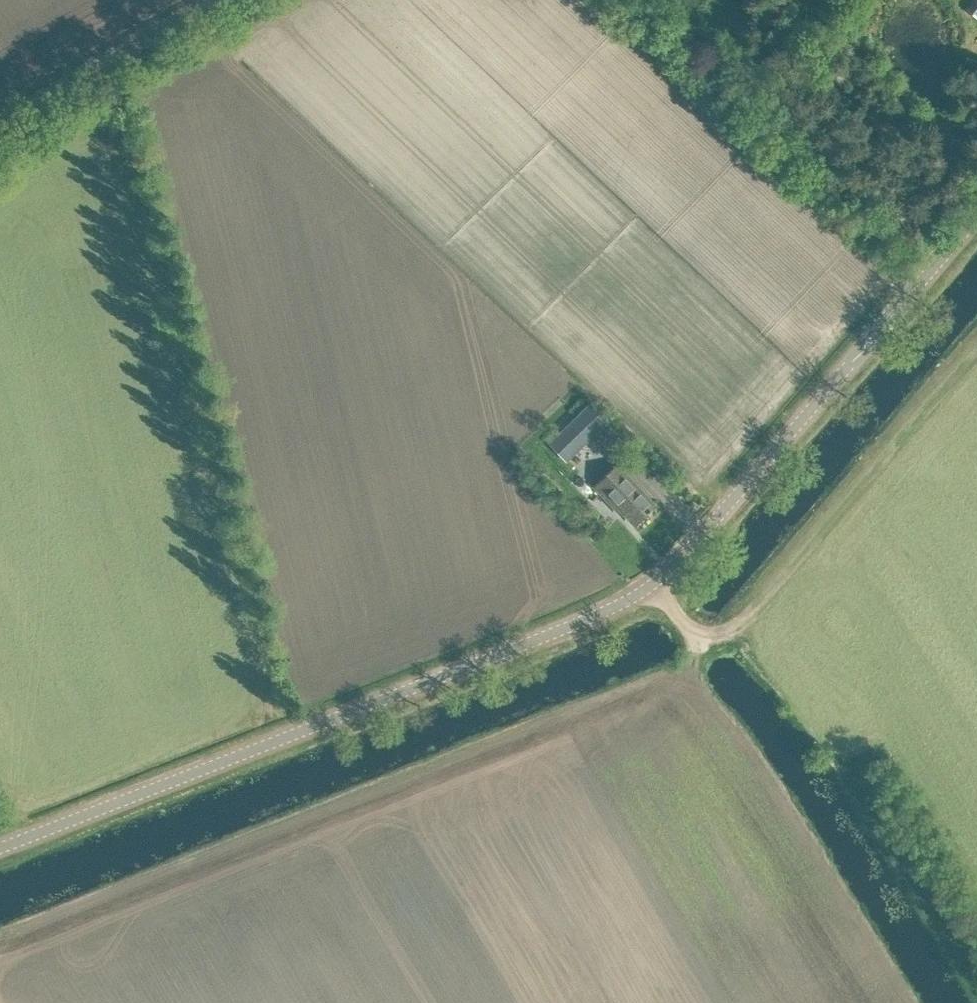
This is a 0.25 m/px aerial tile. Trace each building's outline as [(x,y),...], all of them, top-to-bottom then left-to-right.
[(964,9),(976,19),(976,0),(972,0),(964,9)] [(547,441),(565,459),(607,419),(589,401),(547,441)] [(634,524),(654,505),(615,464),(593,486),(621,515),(623,513),(634,524)]
